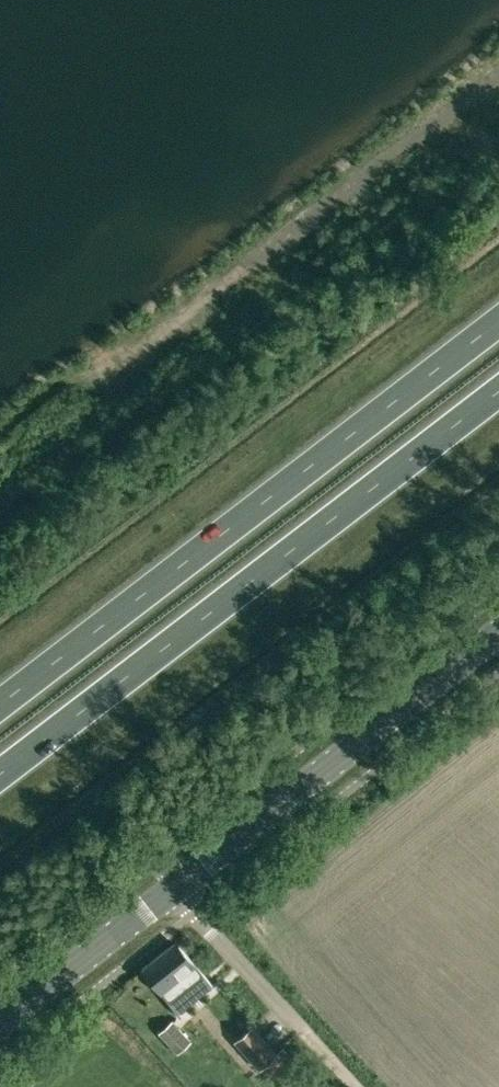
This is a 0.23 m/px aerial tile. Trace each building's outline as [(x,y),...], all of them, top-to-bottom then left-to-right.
[(171,943),(142,966),(144,969),(169,1001),(204,974),(196,963),(181,945),(179,943),(171,943)] [(177,1051),(192,1039),(173,1018),(159,1031),(177,1051)] [(275,1052),(270,1045),(253,1027),(252,1025),(236,1040),(259,1067),(264,1062),(277,1077),(297,1059),(284,1044),(275,1052)]
